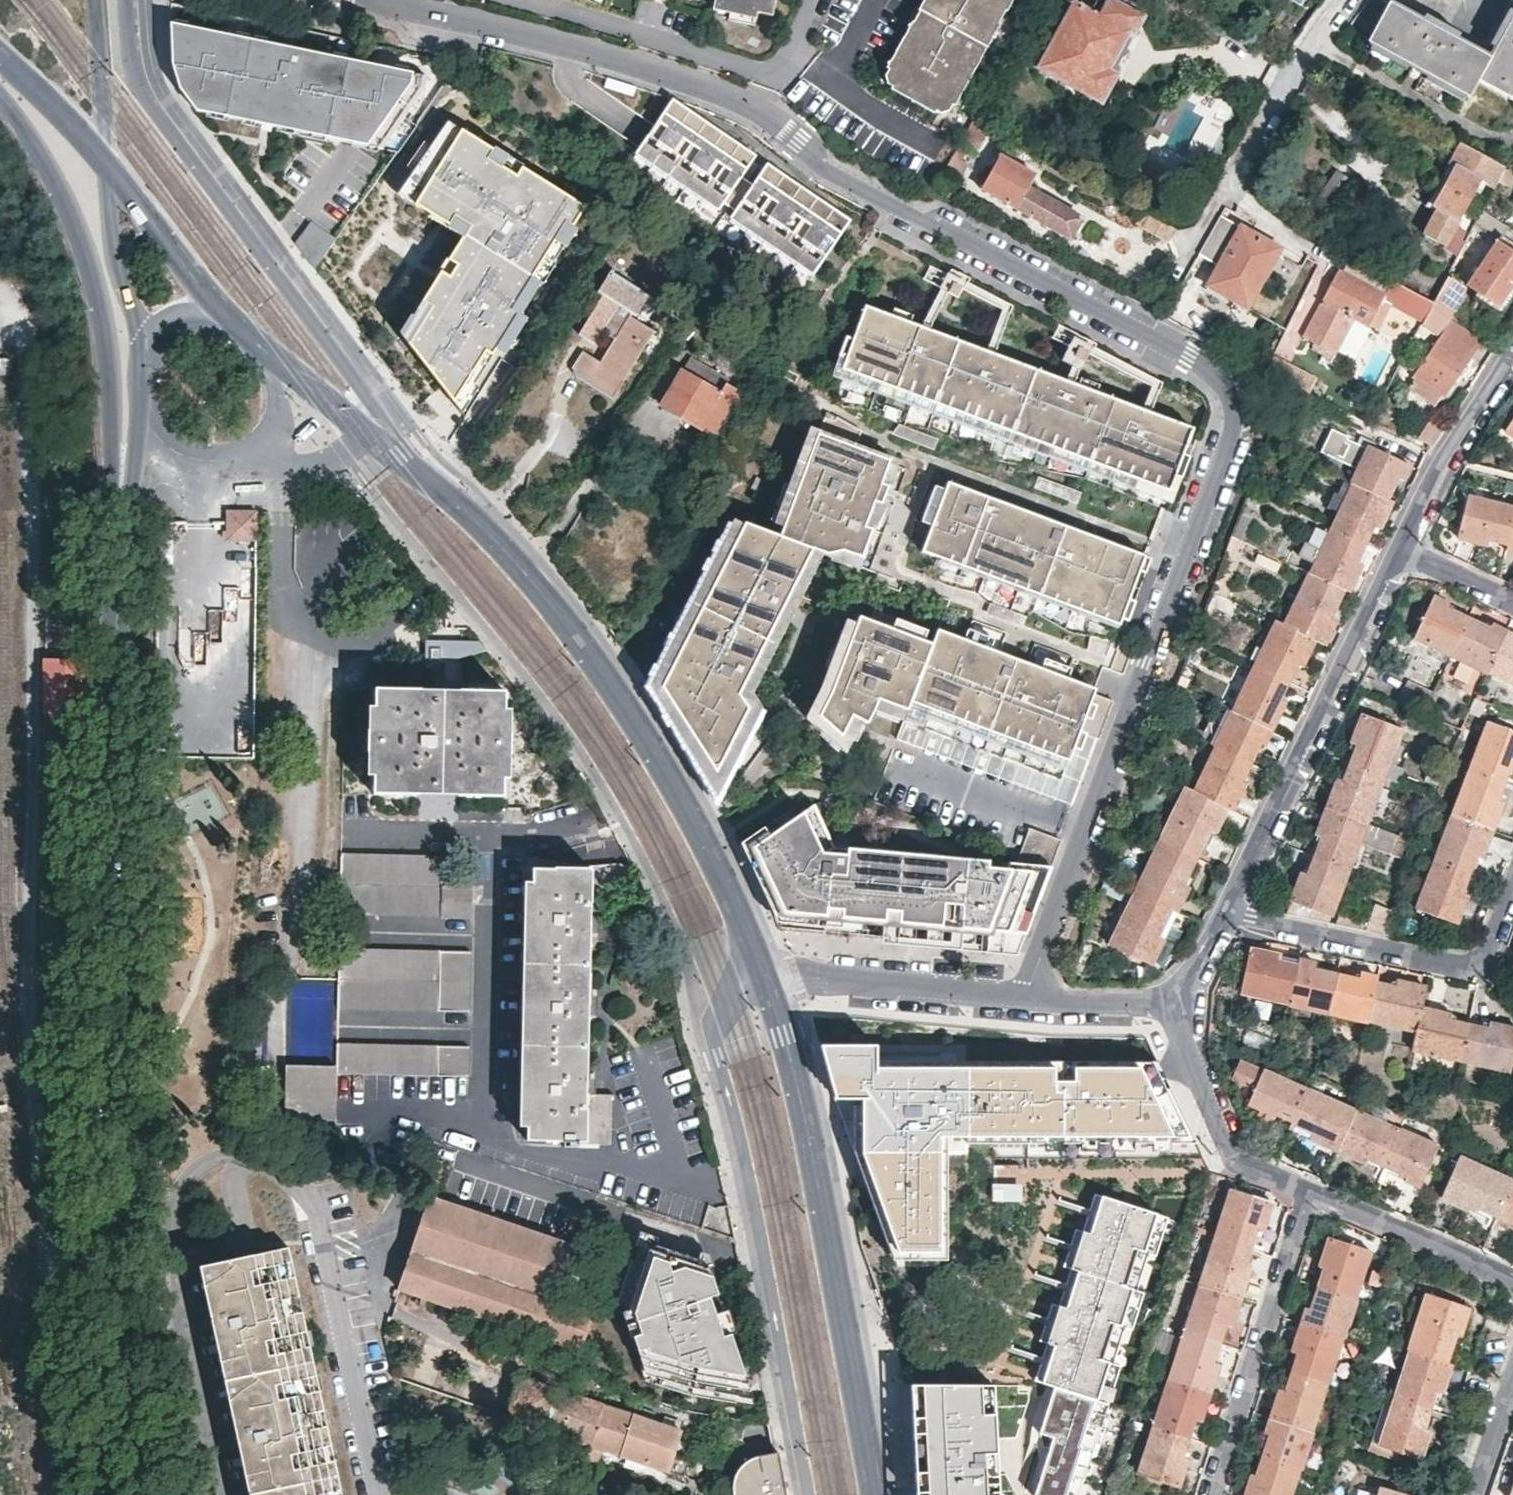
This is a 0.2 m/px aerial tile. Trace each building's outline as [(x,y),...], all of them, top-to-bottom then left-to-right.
[(719,5),(735,9),(762,15),(765,0),(720,0),(719,5)] [(884,68),(887,69),(897,75),(891,86),(890,89),(933,112),(934,110),(940,99),(951,104),(956,107),(1014,0),(920,0),(884,68)] [(1146,11),(1127,0),(1094,0),(1088,10),(1072,1),(1036,67),(1099,103),(1116,74),(1108,69),(1127,33),(1132,36),(1146,11)] [(1488,55),(1387,0),(1366,0),(1345,30),(1466,96),(1477,78),(1512,98),(1512,9),(1488,55)] [(760,24),(762,15),(735,9),(732,18),(760,24)] [(410,77),(166,27),(168,64),(177,96),(193,115),(362,152),(408,88),(410,77)] [(897,75),(887,69),(881,81),(891,86),(897,75)] [(664,110),(748,166),(756,155),(672,99),(664,110)] [(940,99),(934,110),(945,116),(951,104),(940,99)] [(843,229),(759,173),(753,183),(742,176),(748,166),(664,110),(635,154),(624,170),(804,289),(815,273),(843,229)] [(989,128),(972,119),(959,143),(975,152),(989,128)] [(590,212),(449,120),(429,148),(413,172),(397,194),(431,215),(437,206),(470,226),(464,235),(449,260),(457,266),(449,279),(440,274),(422,303),(431,308),(409,344),(454,402),(474,372),(489,365),(498,352),(521,316),(515,312),(570,227),(577,232),(590,212)] [(1493,188),(1506,164),(1460,141),(1448,164),(1457,169),(1436,209),(1424,233),(1453,249),(1464,229),(1456,224),(1479,181),(1493,188)] [(413,172),(429,148),(423,144),(406,167),(413,172)] [(1066,233),(1079,211),(1026,182),(1032,170),(996,150),(978,184),(1066,233)] [(624,170),(635,154),(632,152),(619,171),(624,170)] [(967,163),(952,155),(944,170),(959,179),(967,163)] [(767,162),(759,173),(843,229),(851,218),(767,162)] [(1428,204),(1436,209),(1457,169),(1448,164),(1428,204)] [(1330,212),(1350,176),(1334,167),(1314,203),(1330,212)] [(624,170),(619,171),(805,294),(804,289),(624,170)] [(430,217),(448,228),(449,226),(464,235),(470,226),(437,206),(431,215),(430,217)] [(1507,225),(1482,208),(1473,225),(1496,241),(1466,286),(1498,307),(1512,285),(1512,242),(1501,234),(1507,225)] [(1165,241),(1174,225),(1150,214),(1142,227),(1165,241)] [(521,316),(498,352),(507,358),(530,322),(523,317),(543,286),(546,287),(559,268),(556,266),(578,233),(577,232),(570,227),(515,312),(521,316)] [(1244,306),(1277,250),(1239,227),(1207,283),(1244,306)] [(446,259),(438,272),(440,274),(449,279),(457,266),(449,260),(446,259)] [(1340,267),(1302,336),(1336,354),(1358,314),(1371,321),(1387,292),(1340,267)] [(570,370),(590,382),(613,396),(654,331),(631,317),(633,313),(637,314),(649,294),(610,271),(597,292),(602,296),(580,332),(596,343),(604,329),(617,338),(602,362),(583,350),(570,370)] [(815,273),(804,289),(805,294),(818,275),(815,273)] [(1434,297),(1434,299),(1453,311),(1463,296),(1448,286),(1451,282),(1445,278),(1434,297)] [(1400,280),(1399,280),(1393,294),(1427,311),(1434,299),(1434,297),(1400,280)] [(1453,311),(1434,299),(1427,311),(1420,324),(1435,335),(1453,311)] [(413,317),(411,316),(401,333),(409,344),(431,308),(422,303),(413,317)] [(893,313),(867,303),(855,337),(848,357),(844,367),(1169,490),(1175,474),(1182,477),(1190,455),(1183,452),(1193,426),(912,320),(893,313)] [(912,320),(915,312),(896,305),(893,313),(912,320)] [(1443,397),(1480,343),(1449,322),(1412,375),(1413,376),(1440,396),(1443,397)] [(1082,362),(1090,338),(1068,331),(1060,355),(1082,362)] [(848,357),(855,337),(848,335),(841,354),(848,357)] [(690,357),(682,371),(719,392),(725,384),(727,377),(690,357)] [(474,372),(454,402),(463,414),(480,388),(476,385),(489,365),(474,372)] [(1169,490),(844,367),(840,376),(1171,501),(1169,490)] [(740,392),(725,384),(719,392),(682,371),(662,405),(715,436),(740,392)] [(1434,405),(1440,396),(1413,376),(1407,385),(1434,405)] [(1446,424),(1433,415),(1418,436),(1432,445),(1446,424)] [(741,530),(661,687),(716,773),(748,709),(739,694),(743,686),(750,690),(757,675),(750,671),(782,610),(789,613),(796,598),(789,595),(812,549),(824,554),(827,555),(843,551),(862,558),(873,529),(866,527),(878,494),(890,462),(856,448),(862,431),(837,417),(835,421),(825,418),(815,444),(783,527),(779,536),(745,523),(741,530)] [(1504,432),(1512,438),(1512,418),(1504,432)] [(1329,426),(1319,451),(1347,463),(1358,438),(1329,426)] [(773,523),(783,527),(815,444),(805,440),(773,523)] [(1369,445),(1351,481),(1388,498),(1397,480),(1402,482),(1410,465),(1369,445)] [(890,462),(878,494),(889,498),(899,465),(890,462)] [(1169,490),(1171,501),(1182,477),(1175,474),(1169,490)] [(1342,510),(1332,528),(1365,544),(1374,526),(1379,529),(1393,501),(1388,498),(1351,481),(1347,479),(1334,505),(1342,510)] [(967,487),(948,480),(922,549),(941,557),(944,550),(1122,617),(1129,597),(1134,583),(1127,580),(1133,566),(1140,569),(1146,571),(1152,556),(1085,531),(1082,540),(1074,537),(1071,533),(1055,527),(1057,521),(987,495),(980,493),(976,492),(974,494),(970,499),(964,497),(967,487)] [(987,495),(967,487),(964,497),(970,499),(974,494),(976,492),(980,493),(987,495)] [(1252,509),(1259,492),(1251,488),(1245,505),(1252,509)] [(889,498),(878,494),(866,527),(873,529),(875,530),(889,498)] [(1512,518),(1512,508),(1468,496),(1458,537),(1487,546),(1490,540),(1506,544),(1512,518)] [(1241,515),(1252,520),(1256,511),(1252,509),(1245,505),(1241,515)] [(257,541),(257,510),(240,510),(225,510),(225,541),(257,541)] [(1252,520),(1241,515),(1233,536),(1243,540),(1252,520)] [(1506,544),(1505,549),(1512,552),(1512,518),(1506,544)] [(1055,527),(1071,533),(1074,537),(1082,540),(1085,531),(1057,521),(1055,527)] [(661,687),(741,530),(731,524),(649,686),(661,687)] [(1304,542),(1321,551),(1330,534),(1313,525),(1304,542)] [(1332,528),(1330,534),(1321,551),(1304,542),(1299,554),(1315,562),(1311,572),(1344,588),(1350,591),(1363,565),(1357,562),(1365,544),(1332,528)] [(812,549),(789,595),(796,598),(800,600),(824,554),(812,549)] [(1119,624),(1122,617),(944,550),(941,557),(1119,624)] [(858,567),(862,558),(843,551),(827,555),(858,567)] [(1133,566),(1127,580),(1134,583),(1140,569),(1133,566)] [(1331,615),(1344,588),(1311,572),(1309,571),(1284,623),(1317,640),(1325,643),(1337,618),(1331,615)] [(1011,606),(1027,609),(1030,592),(1014,589),(1011,606)] [(1224,594),(1213,589),(1211,597),(1221,601),(1224,594)] [(1466,619),(1446,609),(1448,603),(1432,595),(1412,638),(1448,656),(1466,619)] [(1129,597),(1122,617),(1128,619),(1136,599),(1129,597)] [(800,600),(796,598),(789,613),(793,615),(800,600)] [(918,637),(922,627),(874,608),(870,619),(918,637)] [(789,613),(782,610),(750,671),(757,675),(761,677),(793,615),(789,613)] [(908,709),(932,642),(918,637),(870,619),(859,615),(857,621),(830,691),(863,704),(873,707),(875,708),(879,698),(908,709)] [(823,687),(830,691),(857,621),(848,618),(823,687)] [(1487,628),(1466,619),(1448,656),(1460,662),(1476,669),(1486,674),(1487,671),(1503,636),(1506,632),(1490,624),(1487,628)] [(1277,620),(1255,666),(1288,682),(1297,663),(1304,666),(1317,640),(1284,623),(1277,620)] [(940,645),(946,631),(937,628),(932,642),(940,645)] [(990,648),(994,637),(967,628),(964,638),(990,648)] [(908,709),(904,719),(1061,777),(1079,729),(1097,736),(1099,737),(1114,699),(1094,691),(1096,687),(1067,677),(1041,667),(1026,661),(1023,671),(995,660),(999,651),(990,648),(964,638),(946,631),(940,645),(932,642),(908,709)] [(1503,636),(1487,671),(1512,684),(1512,641),(1503,636)] [(1206,642),(1196,637),(1194,643),(1203,648),(1206,642)] [(1119,648),(1111,668),(1123,673),(1131,652),(1119,648)] [(1026,661),(999,651),(995,660),(1023,671),(1026,661)] [(1067,677),(1070,667),(1045,658),(1041,667),(1067,677)] [(42,957),(82,957),(87,660),(45,659),(42,957)] [(1476,669),(1460,662),(1453,676),(1469,683),(1476,669)] [(1255,666),(1233,709),(1273,728),(1286,702),(1279,698),(1288,682),(1255,666)] [(753,693),(761,677),(757,675),(750,690),(753,693)] [(1182,675),(1179,683),(1188,688),(1192,679),(1182,675)] [(1398,703),(1421,713),(1432,691),(1408,681),(1398,703)] [(1188,688),(1179,683),(1176,690),(1187,695),(1190,689),(1188,688)] [(718,801),(716,773),(661,687),(649,686),(688,748),(718,801)] [(823,687),(807,717),(845,750),(858,718),(863,704),(830,691),(823,687)] [(421,699),(421,690),(376,689),(374,794),(418,795),(419,787),(456,788),(457,795),(503,796),(505,692),(459,691),(459,699),(421,699)] [(459,691),(421,690),(421,699),(459,699),(459,691)] [(753,693),(739,694),(748,709),(762,708),(753,693)] [(879,698),(875,708),(904,719),(908,709),(879,698)] [(867,722),(873,707),(863,704),(858,718),(867,722)] [(716,773),(718,801),(762,708),(748,709),(716,773)] [(1265,744),(1273,728),(1233,709),(1232,709),(1214,746),(1216,747),(1249,763),(1259,742),(1265,744)] [(1358,746),(1351,763),(1386,776),(1391,763),(1404,729),(1362,713),(1350,743),(1358,746)] [(1061,777),(904,719),(897,737),(1072,802),(1061,777)] [(1470,767),(1506,782),(1512,763),(1512,730),(1488,720),(1470,767)] [(1176,728),(1164,722),(1162,729),(1173,734),(1176,728)] [(1072,802),(1097,736),(1079,729),(1061,777),(1072,802)] [(1249,763),(1216,747),(1195,791),(1227,807),(1234,810),(1247,782),(1242,779),(1249,763)] [(1351,763),(1343,781),(1337,778),(1326,807),(1367,822),(1386,776),(1351,763)] [(1391,763),(1386,776),(1399,782),(1405,768),(1391,763)] [(1494,830),(1505,802),(1499,799),(1506,782),(1470,767),(1452,814),(1494,830)] [(419,787),(418,795),(457,795),(456,788),(419,787)] [(1186,787),(1162,839),(1198,856),(1210,830),(1215,833),(1227,807),(1195,791),(1186,787)] [(1026,933),(1052,865),(1016,862),(834,846),(813,804),(799,814),(753,846),(760,861),(751,865),(771,911),(774,911),(826,916),(827,908),(840,910),(840,917),(882,921),(884,921),(885,910),(898,911),(897,922),(941,926),(941,918),(960,919),(960,928),(1026,933)] [(753,846),(799,814),(793,806),(740,843),(744,852),(753,846)] [(1350,869),(1361,841),(1393,853),(1400,835),(1367,822),(1326,807),(1315,835),(1322,837),(1315,855),(1350,869)] [(1470,875),(1476,857),(1483,859),(1494,830),(1452,814),(1434,861),(1470,875)] [(1052,865),(1062,838),(1029,825),(1018,855),(1016,862),(1052,865)] [(1137,892),(1172,908),(1178,910),(1190,885),(1185,882),(1198,856),(1162,839),(1137,892)] [(441,854),(341,852),(340,914),(472,916),(472,886),(441,886),(441,854)] [(1331,915),(1350,869),(1315,855),(1307,874),(1300,871),(1290,900),(1331,915)] [(1463,893),(1470,875),(1434,861),(1415,908),(1456,924),(1468,895),(1463,893)] [(533,869),(533,883),(527,1127),(527,1142),(563,1143),(563,1149),(578,1150),(578,1143),(607,1143),(608,1096),(586,1096),(590,919),(611,919),(613,870),(533,869)] [(527,1127),(533,883),(525,883),(520,1127),(527,1127)] [(1159,936),(1172,908),(1137,892),(1111,946),(1151,966),(1165,939),(1159,936)] [(1328,924),(1331,915),(1290,900),(1284,915),(1328,924)] [(1365,921),(1340,912),(1335,925),(1348,928),(1383,935),(1392,911),(1372,903),(1365,921)] [(840,917),(840,910),(827,908),(826,916),(840,917)] [(897,922),(898,911),(885,910),(884,921),(897,922)] [(826,916),(774,911),(779,922),(881,931),(882,921),(840,917),(826,916)] [(960,928),(960,919),(941,918),(941,926),(960,928)] [(884,921),(882,921),(881,931),(881,936),(1020,948),(1026,933),(960,928),(941,926),(897,922),(884,921)] [(470,951),(339,948),(337,1007),(470,1010),(470,951)] [(1289,1003),(1297,967),(1278,963),(1279,957),(1248,950),(1239,992),(1289,1003)] [(1289,1005),(1327,1014),(1335,976),(1314,971),(1315,965),(1298,961),(1297,967),(1289,1003),(1289,1005)] [(1327,1014),(1368,1022),(1369,1019),(1376,984),(1377,978),(1360,975),(1358,981),(1335,976),(1327,1014)] [(1394,988),(1376,984),(1369,1019),(1417,1031),(1422,1008),(1426,989),(1396,982),(1394,988)] [(1413,1051),(1461,1062),(1469,1025),(1451,1021),(1452,1015),(1422,1008),(1417,1031),(1413,1051)] [(1511,1073),(1512,1065),(1512,1028),(1489,1023),(1488,1028),(1469,1025),(1461,1062),(1511,1073)] [(337,1044),(336,1066),(336,1073),(468,1075),(469,1046),(337,1044)] [(1174,1139),(1141,1071),(878,1071),(878,1047),(821,1047),(833,1099),(861,1098),(859,1158),(896,1257),(943,1258),(946,1142),(1174,1139)] [(1293,1124),(1309,1090),(1240,1059),(1228,1082),(1251,1093),(1246,1103),(1265,1112),(1262,1118),(1290,1131),(1293,1124)] [(336,1073),(336,1066),(286,1065),(284,1117),(335,1119),(336,1073)] [(1306,1138),(1334,1150),(1352,1109),(1309,1090),(1293,1124),(1309,1132),(1306,1138)] [(1334,1150),(1362,1162),(1365,1157),(1384,1165),(1399,1130),(1352,1109),(1334,1150)] [(1436,1145),(1400,1129),(1399,1130),(1384,1165),(1405,1174),(1403,1180),(1418,1187),(1436,1145)] [(1511,1181),(1456,1156),(1438,1195),(1467,1208),(1469,1204),(1495,1215),(1511,1181)] [(1511,1181),(1495,1215),(1512,1223),(1512,1182),(1511,1181)] [(1230,1190),(1214,1238),(1249,1249),(1255,1230),(1261,1231),(1269,1203),(1230,1190)] [(482,1318),(578,1351),(590,1312),(553,1299),(570,1245),(429,1197),(397,1289),(482,1318)] [(1062,1393),(1106,1406),(1167,1220),(1101,1199),(1089,1237),(1081,1232),(1071,1268),(1079,1271),(1066,1309),(1058,1305),(1048,1344),(1055,1345),(1040,1386),(1062,1393)] [(1317,1267),(1324,1270),(1318,1287),(1353,1298),(1368,1251),(1327,1237),(1317,1267)] [(706,1262),(705,1258),(644,1238),(643,1241),(706,1262)] [(1240,1298),(1249,1270),(1243,1267),(1249,1249),(1214,1238),(1198,1283),(1240,1298)] [(751,1405),(706,1262),(643,1241),(636,1261),(629,1283),(661,1385),(689,1394),(751,1405)] [(289,1249),(218,1264),(226,1304),(228,1313),(220,1315),(221,1322),(223,1332),(232,1330),(253,1427),(245,1429),(247,1437),(249,1446),(257,1445),(269,1494),(343,1494),(289,1249)] [(631,1259),(619,1294),(629,1283),(636,1261),(631,1259)] [(226,1304),(218,1264),(209,1266),(218,1307),(226,1304)] [(629,1283),(619,1294),(647,1380),(661,1385),(629,1283)] [(1218,1343),(1225,1323),(1230,1325),(1240,1298),(1198,1283),(1183,1331),(1218,1343)] [(1353,1298),(1318,1287),(1310,1309),(1304,1308),(1298,1324),(1341,1338),(1343,1338),(1355,1299),(1353,1298)] [(1425,1293),(1406,1349),(1408,1350),(1444,1361),(1453,1333),(1458,1335),(1467,1307),(1425,1293)] [(228,1313),(226,1304),(218,1307),(220,1315),(228,1313)] [(1293,1341),(1300,1343),(1290,1372),(1325,1383),(1341,1338),(1298,1324),(1293,1341)] [(253,1427),(232,1330),(223,1332),(245,1429),(253,1427)] [(1209,1392),(1218,1363),(1212,1360),(1218,1343),(1183,1331),(1167,1378),(1209,1392)] [(1408,1350),(1393,1398),(1429,1409),(1435,1390),(1440,1392),(1450,1363),(1444,1361),(1408,1350)] [(1325,1383),(1290,1372),(1285,1390),(1278,1388),(1268,1418),(1310,1432),(1325,1383)] [(575,1441),(590,1446),(601,1405),(565,1393),(519,1377),(505,1418),(575,1441)] [(1199,1421),(1209,1392),(1167,1378),(1152,1425),(1188,1437),(1193,1419),(1199,1421)] [(997,1385),(910,1386),(918,1494),(1002,1494),(997,1385)] [(1062,1393),(1049,1435),(1060,1438),(1043,1494),(1078,1494),(1106,1406),(1062,1393)] [(1393,1398),(1377,1447),(1418,1460),(1429,1430),(1422,1427),(1429,1409),(1393,1398)] [(668,1472),(673,1457),(681,1431),(601,1405),(590,1446),(668,1472)] [(1263,1434),(1269,1435),(1262,1458),(1297,1470),(1300,1471),(1312,1433),(1310,1432),(1268,1418),(1263,1434)] [(1181,1455),(1188,1437),(1152,1425),(1136,1473),(1177,1488),(1188,1458),(1181,1455)] [(257,1445),(249,1446),(259,1494),(269,1494),(257,1445)] [(668,1472),(684,1477),(688,1462),(673,1457),(668,1472)] [(779,1457),(760,1460),(760,1461),(755,1462),(751,1463),(748,1465),(743,1469),(739,1473),(736,1477),(734,1482),(733,1487),(732,1492),(733,1494),(786,1494),(779,1457)] [(1262,1458),(1257,1475),(1250,1473),(1244,1494),(1289,1494),(1297,1470),(1262,1458)]
